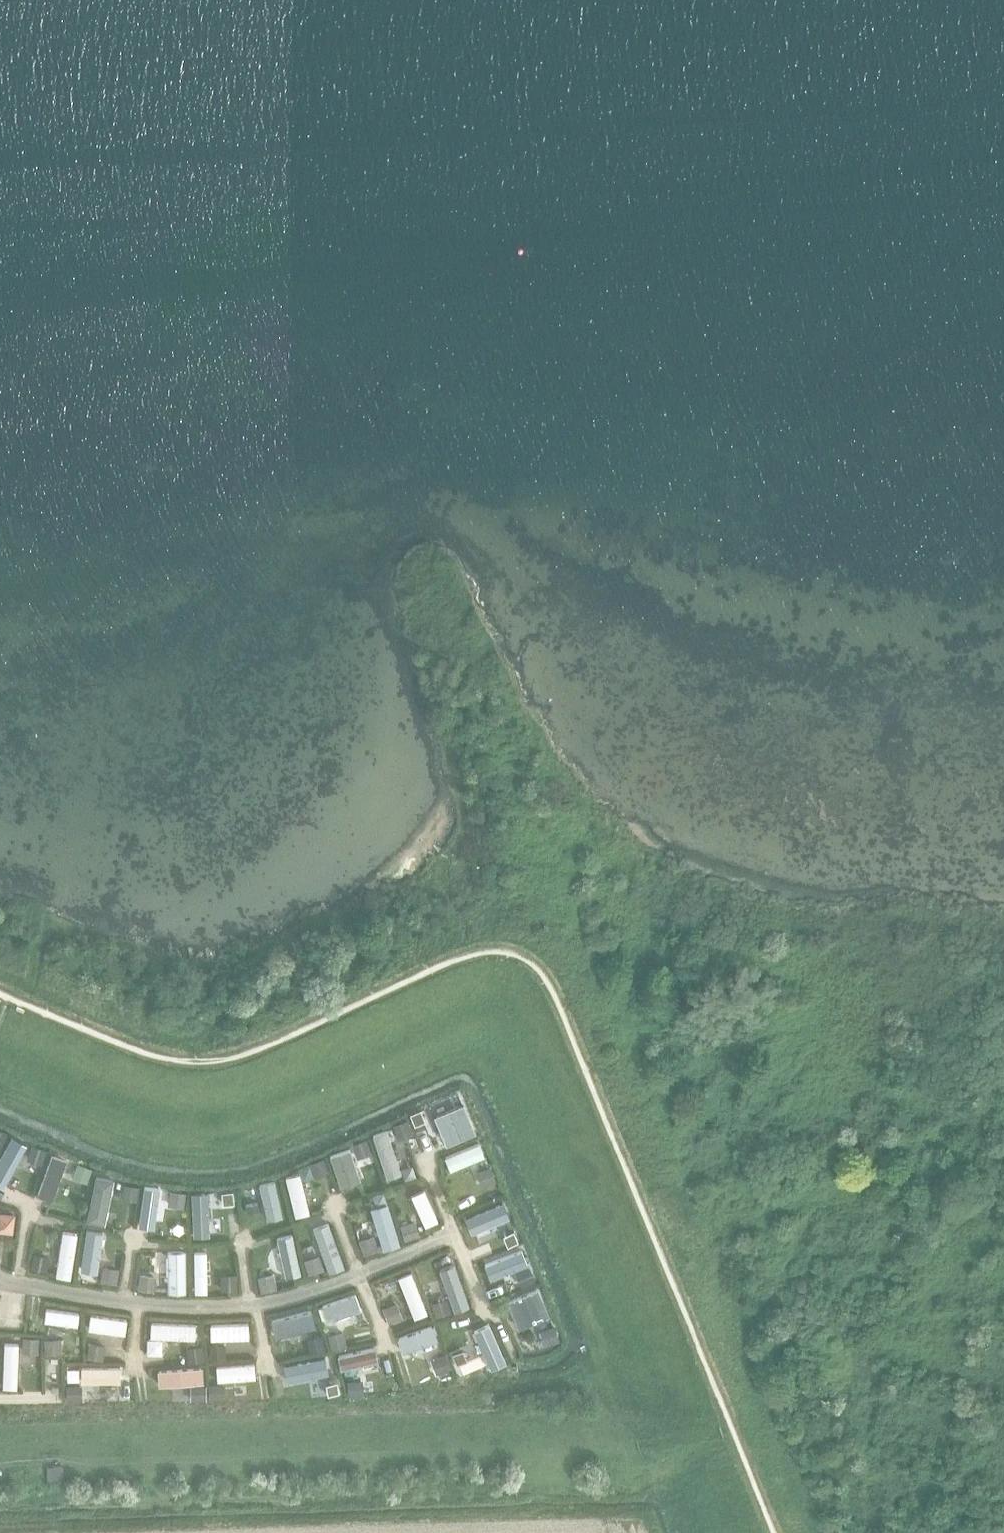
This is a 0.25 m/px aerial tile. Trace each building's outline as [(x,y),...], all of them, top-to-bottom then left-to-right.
[(446,1101),(452,1115),(467,1108),(460,1094),(446,1101)] [(412,1116),(425,1147),(440,1141),(436,1131),(442,1128),(436,1113),(429,1116),(427,1110),(412,1116)] [(393,1125),(399,1139),(413,1133),(407,1119),(393,1125)] [(374,1137),(384,1171),(397,1167),(387,1132),(374,1137)] [(0,1159),(0,1181),(3,1183),(25,1144),(12,1137),(0,1159)] [(352,1144),(357,1158),(372,1153),(367,1138),(352,1144)] [(479,1143),(445,1157),(450,1170),(484,1155),(479,1143)] [(32,1144),(26,1159),(41,1164),(46,1149),(32,1144)] [(78,1161),(91,1162),(92,1149),(79,1148),(78,1161)] [(330,1155),(341,1187),(360,1180),(350,1149),(330,1155)] [(37,1194),(52,1200),(66,1159),(52,1154),(37,1194)] [(309,1163),(314,1178),(329,1172),(324,1157),(309,1163)] [(77,1163),(72,1177),(86,1183),(92,1168),(77,1163)] [(490,1166),(476,1171),(481,1186),(496,1180),(490,1166)] [(286,1176),(295,1216),(309,1213),(300,1173),(286,1176)] [(96,1176),(90,1213),(103,1216),(110,1178),(96,1176)] [(277,1181),(245,1189),(248,1201),(280,1193),(277,1181)] [(123,1183),(121,1199),(138,1200),(139,1185),(123,1183)] [(411,1195),(425,1226),(438,1220),(424,1189),(411,1195)] [(144,1190),(139,1222),(151,1224),(156,1191),(144,1190)] [(170,1190),(168,1205),(183,1207),(185,1192),(170,1190)] [(218,1192),(219,1207),(235,1205),(233,1190),(218,1192)] [(192,1196),(193,1237),(208,1236),(206,1196),(192,1196)] [(501,1202),(464,1217),(470,1232),(507,1216),(501,1202)] [(374,1208),(384,1244),(398,1240),(387,1204),(374,1208)] [(11,1230),(13,1214),(0,1213),(0,1229),(11,1230)] [(415,1220),(400,1225),(405,1239),(419,1234),(415,1220)] [(313,1229),(328,1270),(342,1265),(327,1224),(313,1229)] [(498,1234),(504,1249),(519,1243),(513,1228),(498,1234)] [(87,1230),(80,1274),(94,1276),(101,1232),(87,1230)] [(63,1231),(56,1275),(70,1277),(77,1233),(63,1231)] [(279,1236),(288,1275),(300,1273),(291,1233),(279,1236)] [(359,1240),(364,1255),(378,1250),(373,1235),(359,1240)] [(104,1264),(122,1264),(122,1249),(105,1248),(104,1264)] [(167,1250),(168,1292),(185,1292),(185,1250),(167,1250)] [(194,1252),(195,1292),(207,1292),(206,1252),(194,1252)] [(33,1253),(31,1268),(46,1271),(49,1256),(33,1253)] [(304,1260),(309,1274),(324,1269),(319,1254),(304,1260)] [(513,1254),(483,1267),(488,1278),(518,1265),(513,1254)] [(140,1272),(157,1274),(159,1257),(143,1255),(140,1272)] [(464,1292),(451,1256),(439,1260),(453,1297),(464,1292)] [(265,1272),(278,1271),(277,1257),(264,1259),(265,1272)] [(103,1266),(100,1281),(116,1283),(118,1268),(103,1266)] [(528,1266),(515,1272),(521,1286),(535,1280),(528,1266)] [(427,1312),(411,1272),(398,1277),(414,1317),(427,1312)] [(257,1276),(261,1292),(276,1288),(272,1273),(257,1276)] [(140,1274),(138,1289),(154,1291),(155,1275),(140,1274)] [(221,1274),(221,1290),(237,1290),(236,1274),(221,1274)] [(537,1288),(507,1302),(518,1327),(549,1314),(537,1288)] [(355,1295),(318,1307),(322,1319),(359,1306),(355,1295)] [(432,1302),(436,1316),(451,1312),(447,1298),(432,1302)] [(396,1302),(382,1307),(388,1322),(402,1317),(396,1302)] [(312,1309),(270,1320),(274,1335),(316,1324),(312,1309)] [(126,1319),(90,1314),(88,1329),(124,1334),(126,1319)] [(66,1317),(69,1357),(81,1356),(78,1316),(66,1317)] [(195,1324),(151,1322),(150,1336),(194,1338),(195,1324)] [(248,1323),(210,1324),(211,1339),(248,1338),(248,1323)] [(474,1328),(491,1366),(503,1361),(487,1323),(474,1328)] [(432,1324),(397,1337),(402,1351),(437,1338),(432,1324)] [(554,1325),(539,1331),(545,1345),(559,1340),(554,1325)] [(328,1334),(332,1349),(347,1346),(343,1331),(328,1334)] [(307,1338),(310,1353),(326,1350),(322,1334),(307,1338)] [(0,1379),(0,1381),(14,1382),(16,1338),(2,1337),(0,1379)] [(38,1353),(38,1338),(23,1337),(22,1352),(38,1353)] [(61,1353),(60,1338),(45,1339),(46,1354),(61,1353)] [(89,1343),(87,1358),(103,1359),(105,1344),(89,1343)] [(209,1344),(210,1359),(225,1358),(225,1343),(209,1344)] [(186,1347),(188,1363),(204,1360),(202,1345),(186,1347)] [(374,1347),(338,1355),(341,1368),(377,1360),(374,1347)] [(462,1347),(448,1352),(453,1367),(467,1361),(462,1347)] [(446,1353),(431,1359),(437,1373),(451,1368),(446,1353)] [(330,1356),(287,1364),(289,1378),(332,1370),(330,1356)] [(254,1363),(216,1366),(217,1380),(255,1377),(254,1363)] [(121,1366),(80,1366),(80,1381),(121,1380),(121,1366)] [(202,1367),(158,1370),(159,1384),(203,1381),(202,1367)] [(362,1380),(347,1381),(348,1396),(363,1395),(362,1380)] [(341,1382),(326,1383),(327,1398),(343,1397),(341,1382)] [(225,1385),(209,1384),(209,1399),(224,1400),(225,1385)] [(82,1385),(67,1386),(67,1401),(82,1400),(82,1385)] [(206,1385),(191,1385),(191,1401),(206,1401),(206,1385)]
